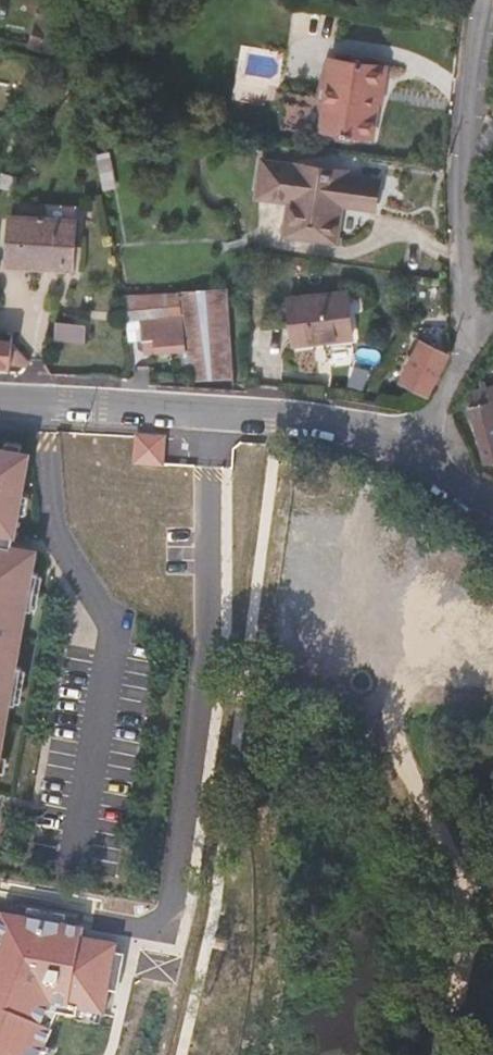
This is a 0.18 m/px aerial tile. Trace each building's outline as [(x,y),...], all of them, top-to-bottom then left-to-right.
[(72,6),(69,5),(52,1),(45,0),(41,0),(31,46),(63,52),(72,6)] [(381,101),(383,89),(385,78),(386,68),(331,59),(321,130),(372,137),(377,101),(381,101)] [(115,186),(108,155),(97,157),(98,161),(103,189),(114,187),(115,186)] [(376,196),(378,182),(349,178),(350,170),(263,157),(257,196),(290,202),(285,234),(336,242),(342,205),(374,210),(376,196)] [(15,176),(2,171),(0,175),(0,186),(8,190),(15,176)] [(73,252),(76,221),(77,207),(46,204),(44,215),(39,215),(39,218),(9,215),(5,262),(35,265),(65,267),(66,251),(73,252)] [(234,379),(228,288),(182,292),(180,292),(180,293),(182,315),(187,352),(178,352),(178,371),(190,371),(191,381),(229,379),(234,379)] [(353,338),(348,291),(289,297),(294,345),(324,342),(353,338)] [(182,315),(180,293),(123,296),(128,321),(142,320),(161,317),(182,315)] [(144,340),(142,320),(128,321),(129,328),(131,341),(144,340)] [(85,343),(85,325),(56,322),(55,340),(85,343)] [(13,341),(0,340),(0,365),(11,366),(11,364),(26,368),(31,362),(13,344),(13,341)] [(440,376),(450,356),(420,340),(400,379),(430,395),(440,376)] [(487,387),(486,382),(481,383),(481,388),(473,390),(475,406),(470,407),(478,435),(485,464),(492,462),(492,386),(487,387)] [(166,434),(132,435),(133,465),(167,465),(166,434)] [(17,454),(0,452),(0,727),(13,643),(8,642),(11,626),(15,627),(27,546),(3,543),(17,454)] [(85,928),(2,914),(0,919),(0,1054),(52,1054),(54,1050),(46,1047),(57,1015),(76,1018),(78,1013),(104,1017),(110,990),(119,992),(124,956),(117,954),(120,942),(84,937),(85,928)]
